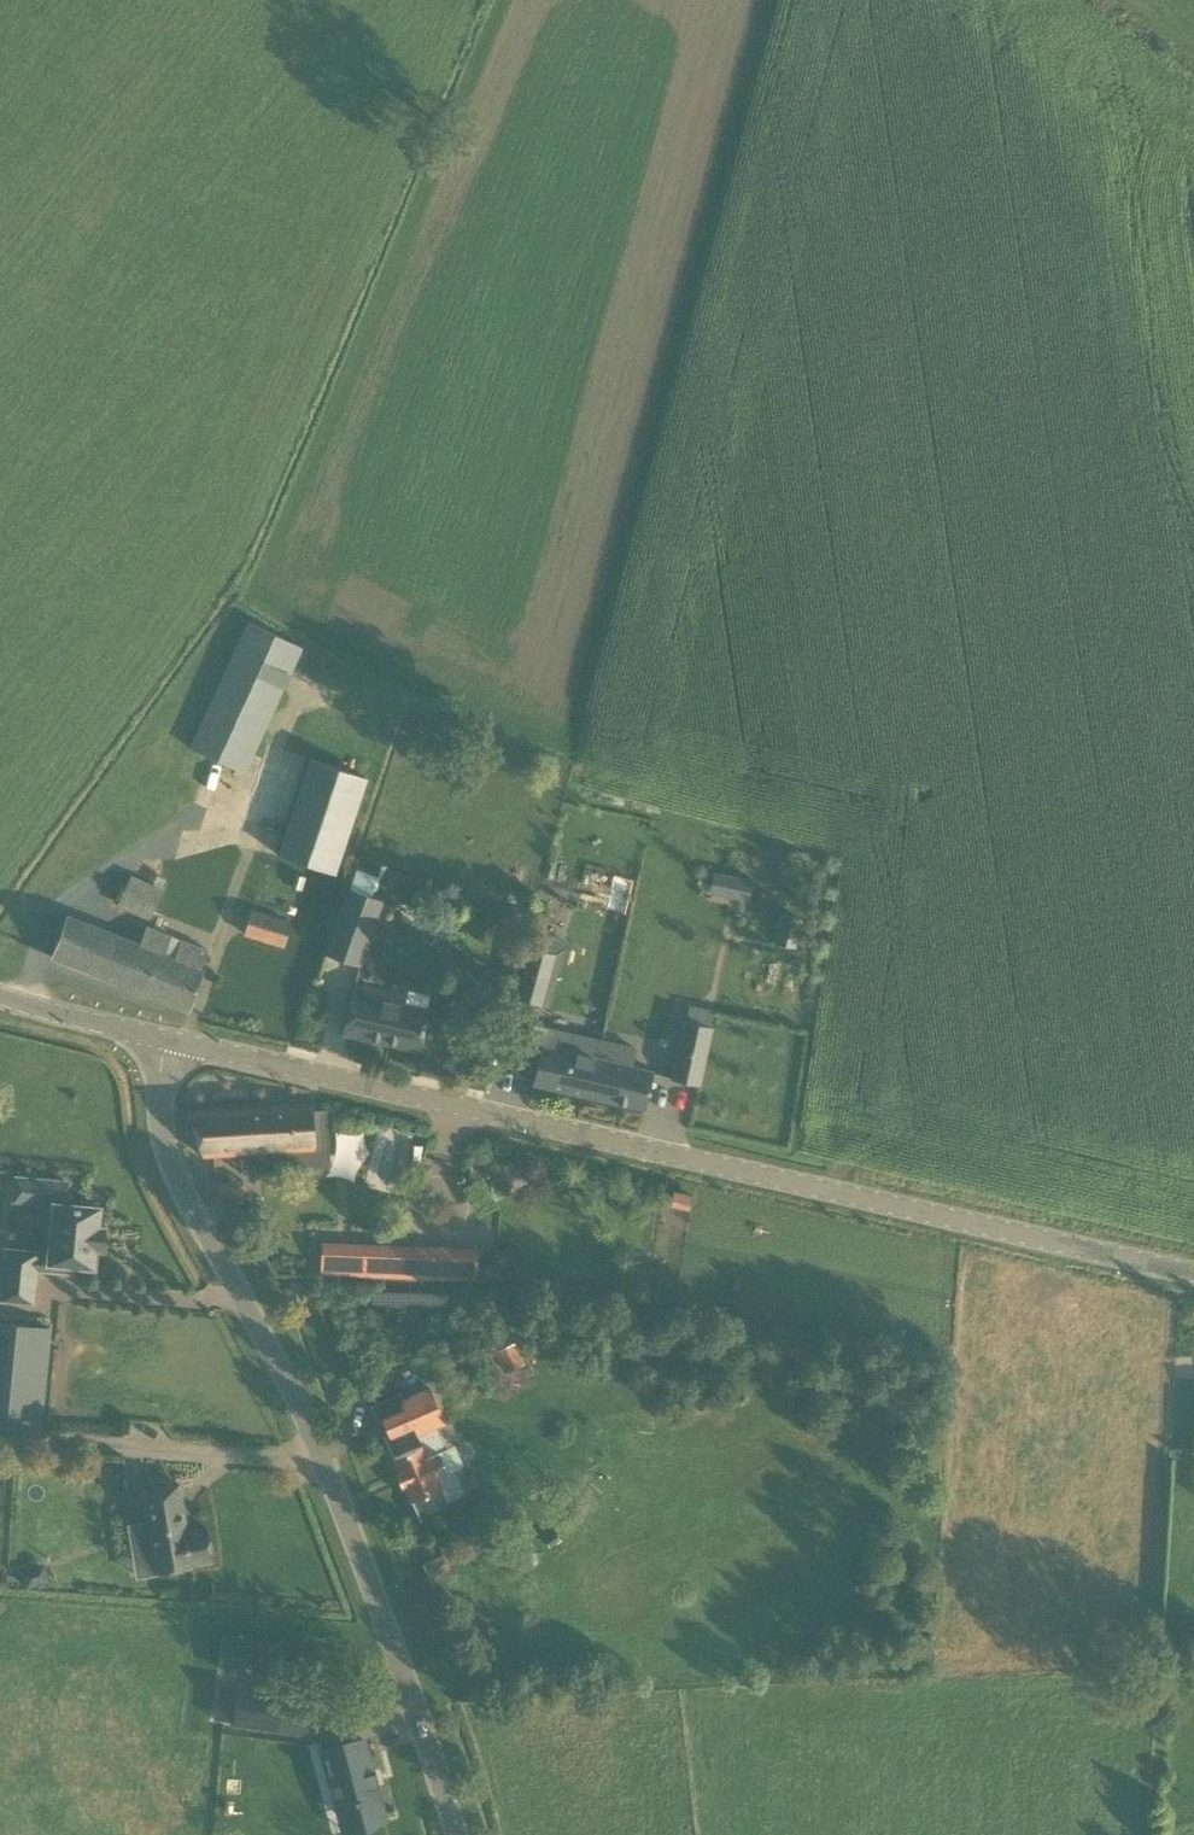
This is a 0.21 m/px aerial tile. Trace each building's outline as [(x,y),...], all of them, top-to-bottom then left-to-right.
[(245,773),(302,647),(247,623),(190,748),(245,773)] [(311,758),(280,856),(334,873),(366,776),(311,758)] [(361,965),(382,900),(371,896),(378,875),(356,868),(327,954),(361,965)] [(151,916),(166,880),(157,876),(153,884),(129,874),(117,903),(151,916)] [(613,875),(609,890),(630,895),(633,879),(613,875)] [(738,876),(733,896),(748,900),(753,879),(738,876)] [(290,922),(253,910),(245,934),(282,946),(290,922)] [(188,1010),(197,987),(210,952),(181,942),(175,958),(166,954),(173,937),(145,927),(139,944),(67,917),(61,934),(52,957),(188,1010)] [(530,947),(516,999),(540,1005),(554,954),(533,948),(530,947)] [(406,1005),(352,993),(343,1033),(418,1050),(427,1010),(426,1009),(430,995),(409,990),(406,1005)] [(711,1028),(685,1022),(672,1078),(698,1084),(711,1028)] [(531,1088),(587,1099),(599,1044),(525,1028),(521,1048),(539,1051),(531,1088)] [(599,1044),(587,1099),(643,1111),(644,1111),(652,1073),(651,1073),(645,1072),(631,1069),(635,1051),(599,1044)] [(311,1104),(188,1113),(202,1156),(213,1155),(238,1154),(240,1173),(281,1171),(280,1163),(279,1151),(315,1149),(314,1138),(326,1137),(324,1112),(312,1112),(311,1104)] [(381,1179),(405,1184),(416,1133),(384,1126),(374,1174),(382,1176),(381,1179)] [(221,1178),(220,1197),(253,1198),(253,1178),(221,1178)] [(68,1182),(40,1180),(39,1181),(37,1203),(53,1204),(48,1257),(37,1256),(38,1253),(6,1250),(1,1300),(33,1303),(36,1265),(47,1266),(47,1270),(69,1272),(70,1265),(94,1267),(96,1248),(102,1249),(104,1227),(98,1226),(100,1207),(66,1204),(68,1182)] [(477,1249),(322,1242),(321,1275),(476,1281),(477,1249)] [(0,1324),(0,1415),(41,1419),(49,1328),(0,1324)] [(524,1364),(516,1342),(495,1350),(503,1372),(524,1364)] [(465,1493),(454,1468),(447,1471),(439,1453),(447,1449),(436,1425),(445,1422),(430,1388),(402,1400),(405,1409),(381,1419),(389,1436),(412,1426),(421,1446),(393,1458),(398,1472),(397,1473),(396,1472),(395,1473),(401,1487),(402,1486),(402,1485),(404,1485),(411,1501),(440,1489),(446,1502),(465,1493)] [(153,1552),(148,1553),(152,1574),(192,1567),(192,1565),(212,1561),(207,1528),(184,1532),(183,1524),(185,1524),(179,1484),(142,1490),(153,1552)] [(230,1636),(225,1673),(232,1674),(273,1679),(276,1661),(278,1642),(230,1636)] [(238,1684),(232,1725),(307,1736),(312,1695),(278,1690),(238,1684)] [(226,1738),(222,1795),(250,1798),(255,1740),(226,1738)] [(364,1740),(322,1751),(335,1802),(343,1800),(349,1823),(383,1814),(376,1786),(379,1785),(378,1783),(375,1784),(372,1774),(376,1773),(375,1771),(372,1772),(364,1740)]
